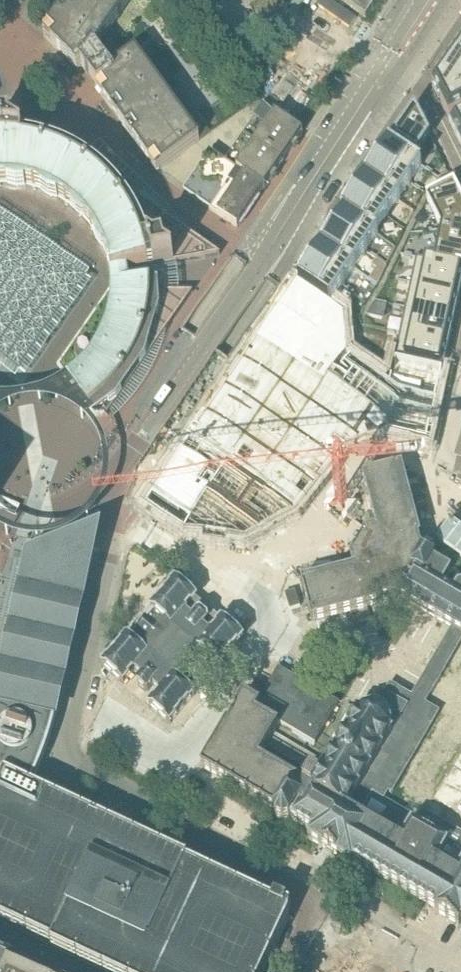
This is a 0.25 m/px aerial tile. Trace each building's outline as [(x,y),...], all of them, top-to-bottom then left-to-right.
[(44,35),(77,69),(82,66),(97,86),(96,87),(156,170),(200,139),(136,51),(112,69),(98,49),(132,0),(68,0),(44,35)] [(370,0),(337,0),(361,15),(370,0)] [(433,90),(449,121),(460,115),(460,51),(433,90)] [(303,132),(291,124),(262,105),(243,133),(284,160),(303,132)] [(389,144),(389,145),(414,162),(415,161),(431,138),(422,122),(417,111),(416,112),(413,112),(412,111),(396,133),(391,142),(389,144)] [(108,262),(110,269),(111,273),(111,277),(112,285),(111,288),(59,366),(58,367),(67,379),(79,395),(96,418),(104,411),(107,415),(108,414),(166,330),(193,292),(179,292),(166,292),(166,283),(126,285),(125,272),(177,262),(220,255),(208,247),(139,198),(140,196),(142,193),(143,192),(137,187),(131,183),(124,179),(118,174),(111,169),(104,165),(98,160),(91,156),(89,154),(86,153),(84,151),(83,151),(75,147),(66,143),(58,140),(21,114),(13,126),(12,128),(11,129),(4,129),(2,128),(1,127),(0,126),(0,186),(10,186),(19,186),(28,188),(37,190),(46,193),(55,197),(63,202),(70,207),(78,213),(84,220),(90,227),(96,235),(100,243),(104,251),(107,260),(108,262)] [(449,121),(458,140),(460,139),(460,115),(449,121)] [(264,189),(284,160),(243,133),(224,161),(264,189)] [(382,154),(377,162),(410,184),(422,167),(415,161),(414,162),(389,145),(382,154)] [(224,161),(210,151),(183,190),(237,227),(258,196),(259,196),(264,189),(224,161)] [(366,178),(399,201),(410,184),(377,162),(372,169),(366,178)] [(359,188),(354,195),(387,218),(399,201),(366,178),(359,188)] [(24,392),(46,385),(64,375),(58,367),(59,366),(58,366),(112,285),(111,274),(111,272),(108,262),(102,246),(101,244),(93,230),(92,229),(81,216),(80,215),(67,205),(65,204),(52,196),(50,195),(35,190),(33,189),(17,186),(15,186),(0,186),(0,394),(24,392)] [(427,200),(428,203),(441,230),(460,228),(460,199),(455,186),(427,200)] [(349,203),(342,213),(344,215),(345,214),(376,235),(376,234),(387,218),(354,195),(349,203)] [(334,229),(333,231),(366,253),(378,236),(376,234),(376,235),(345,214),(344,215),(334,229)] [(435,262),(460,268),(460,228),(441,230),(435,261),(435,262)] [(328,238),(322,247),(355,270),(357,267),(366,253),(333,231),(328,238)] [(315,257),(310,264),(343,287),(355,270),(322,247),(315,257)] [(411,283),(460,293),(460,290),(460,288),(460,268),(435,262),(435,261),(416,257),(411,283)] [(305,272),(299,281),(332,303),(343,287),(310,264),(305,272)] [(144,504),(143,504),(144,505),(145,505),(146,506),(184,532),(185,532),(205,535),(206,535),(206,536),(224,538),(226,538),(246,542),(262,532),(264,532),(279,524),(279,523),(280,522),(296,513),(331,469),(334,465),(342,454),(344,453),(345,451),(347,450),(349,449),(386,432),(387,432),(388,432),(389,432),(415,438),(415,440),(430,444),(430,442),(433,429),(430,428),(434,413),(438,398),(437,398),(440,382),(443,383),(446,369),(443,369),(444,368),(443,368),(395,357),(389,382),(348,354),(344,312),(332,303),(299,281),(298,280),(261,333),(207,413),(205,414),(189,439),(187,441),(145,502),(144,504)] [(411,283),(405,307),(454,318),(455,315),(456,309),(457,305),(459,298),(460,295),(460,293),(411,283)] [(375,301),(369,311),(384,314),(386,304),(375,301)] [(400,332),(449,343),(454,318),(405,307),(400,332)] [(400,332),(395,357),(443,368),(444,368),(449,343),(400,332)] [(0,408),(0,409),(0,522),(4,525),(21,531),(41,533),(60,529),(79,518),(94,502),(101,488),(105,469),(103,447),(94,430),(84,417),(70,406),(50,400),(33,399),(17,401),(0,408)] [(302,582),(304,592),(308,605),(308,608),(309,610),(310,613),(312,620),(346,610),(367,605),(382,600),(382,598),(398,594),(453,627),(431,664),(413,695),(425,703),(460,642),(460,587),(458,588),(455,594),(442,586),(450,571),(434,561),(435,558),(433,552),(427,549),(422,550),(421,552),(418,538),(420,537),(403,467),(364,476),(377,529),(366,532),(364,535),(353,554),(351,556),(354,568),(320,577),(302,582)] [(460,562),(460,531),(443,520),(429,542),(460,562)] [(31,787),(30,786),(32,781),(42,759),(46,746),(51,734),(54,721),(58,722),(79,631),(91,581),(99,546),(101,537),(103,528),(91,532),(82,535),(25,556),(25,558),(24,566),(23,568),(22,571),(0,668),(0,853),(31,787)] [(127,637),(103,665),(123,683),(135,668),(143,676),(138,682),(138,685),(145,690),(148,690),(153,684),(161,691),(149,705),(169,723),(194,694),(190,691),(214,662),(218,666),(243,637),(222,620),(210,634),(202,627),(207,621),(207,618),(200,612),(197,613),(192,619),(184,612),(196,597),(176,580),(151,609),(153,610),(129,639),(127,637)] [(202,766),(275,809),(275,810),(276,818),(283,822),(290,819),(291,818),(312,831),(308,838),(352,863),(354,860),(436,908),(435,911),(459,925),(460,921),(460,843),(384,798),(388,790),(392,793),(439,713),(424,705),(425,703),(413,695),(391,682),(377,706),(376,706),(363,709),(361,713),(355,710),(354,712),(356,713),(346,730),(344,729),(343,731),(345,732),(335,750),(332,749),(331,750),(334,752),(331,756),(323,752),(325,749),(285,725),(283,729),(278,726),(279,725),(256,712),(260,704),(244,694),(235,710),(236,710),(229,723),(228,722),(202,766)] [(124,833),(109,826),(110,824),(108,823),(108,825),(83,814),(84,812),(83,811),(81,813),(57,802),(58,799),(56,799),(56,801),(31,789),(32,787),(31,787),(0,853),(0,915),(1,915),(0,918),(1,918),(3,916),(27,927),(26,930),(28,931),(29,928),(54,940),(51,946),(52,946),(52,947),(106,971),(263,971),(290,916),(289,916),(290,912),(289,912),(291,907),(272,898),(270,902),(197,868),(199,864),(188,859),(188,860),(187,860),(186,862),(171,855),(161,851),(162,848),(161,848),(160,850),(135,838),(136,836),(135,835),(134,837),(124,833)] [(314,968),(318,971),(325,971),(327,970),(329,971),(382,971),(383,971),(375,956),(374,955),(373,955),(372,954),(372,955),(369,952),(370,951),(371,949),(358,928),(351,929),(334,947),(333,948),(327,955),(315,968),(314,968)] [(12,964),(0,959),(0,971),(8,971),(12,964)]
